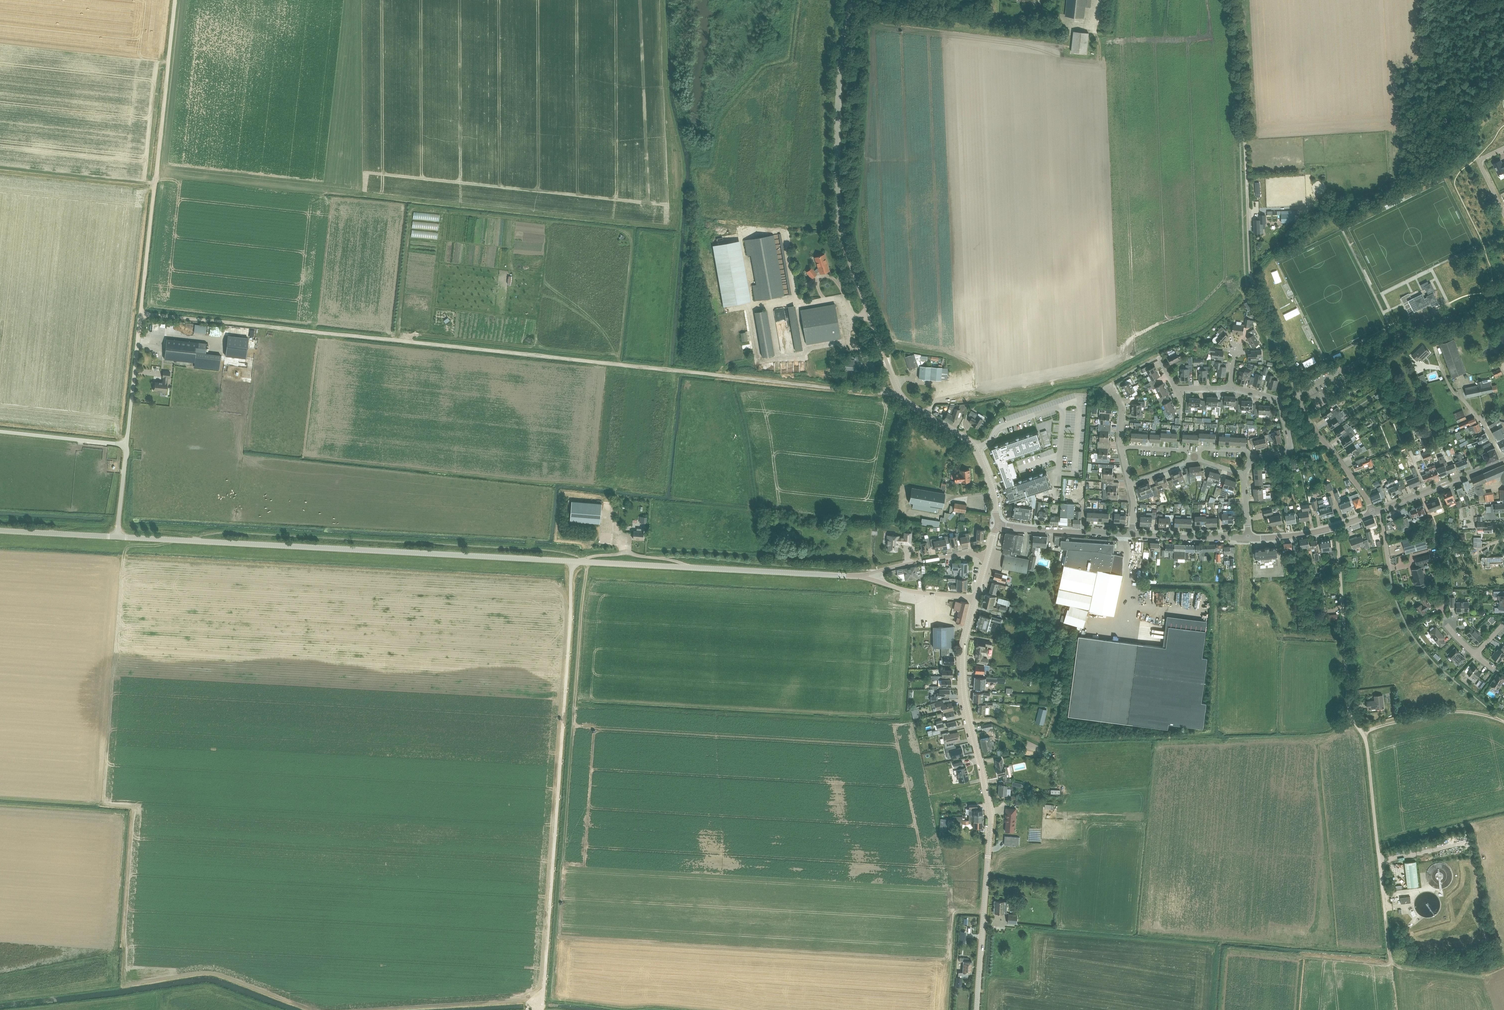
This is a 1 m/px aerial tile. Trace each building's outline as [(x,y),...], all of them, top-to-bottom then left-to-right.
[(1086,0),(1068,0),(1066,16),(1084,18),(1086,0)] [(1074,31),(1072,52),(1087,54),(1089,33),(1074,31)] [(1495,163),(1500,174),(1503,172),(1503,163),(1502,159),(1495,163)] [(1281,211),(1282,214),(1282,222),(1286,222),(1295,222),(1294,210),(1281,211)] [(413,212),(413,220),(439,221),(439,213),(413,212)] [(1254,233),(1262,233),(1262,223),(1265,223),(1265,215),(1260,215),(1260,220),(1254,220),(1254,233)] [(412,228),(438,229),(438,222),(412,221),(412,228)] [(437,238),(438,231),(411,230),(411,237),(437,238)] [(784,296),(774,235),(744,240),(747,255),(751,255),(756,285),(752,285),(755,301),(784,296)] [(740,239),(713,244),(723,305),(750,300),(740,239)] [(824,254),(815,258),(818,268),(817,268),(814,271),(812,268),(806,272),(811,278),(817,274),(817,273),(818,272),(819,272),(820,274),(829,270),(828,269),(826,262),(827,262),(824,254)] [(1422,293),(1413,298),(1408,300),(1414,312),(1430,304),(1432,306),(1437,304),(1438,302),(1433,293),(1435,292),(1431,283),(1429,284),(1427,281),(1420,285),(1423,290),(1425,289),(1428,295),(1426,296),(1427,297),(1425,298),(1422,293)] [(794,350),(802,349),(795,304),(788,306),(794,350)] [(835,304),(830,305),(800,310),(806,344),(841,338),(835,304)] [(755,311),(761,356),(774,354),(773,344),(778,343),(775,321),(769,322),(767,309),(755,311)] [(1250,327),(1254,320),(1250,320),(1250,319),(1245,319),(1244,327),(1249,327),(1250,327)] [(1233,324),(1233,328),(1232,333),(1243,334),(1244,324),(1241,324),(1241,325),(1233,324)] [(1216,343),(1218,341),(1221,344),(1228,336),(1225,333),(1227,331),(1222,326),(1217,331),(1221,334),(1219,337),(1217,335),(1214,337),(1213,338),(1213,339),(1213,341),(1214,342),(1216,343)] [(1254,329),(1252,330),(1248,332),(1250,336),(1247,338),(1252,347),(1257,345),(1259,344),(1254,336),(1257,334),(1254,329)] [(225,356),(246,358),(248,338),(228,336),(225,356)] [(221,355),(205,353),(207,343),(171,339),(166,339),(164,359),(169,359),(174,360),(177,360),(194,362),(194,367),(219,370),(221,355)] [(1454,339),(1439,344),(1451,377),(1466,372),(1454,339)] [(1412,356),(1413,357),(1417,361),(1420,358),(1422,360),(1425,357),(1424,356),(1429,351),(1430,353),(1430,352),(1426,349),(1423,345),(1412,356)] [(1211,358),(1217,359),(1222,359),(1223,352),(1215,350),(1215,347),(1209,346),(1208,352),(1212,353),(1211,358)] [(1176,364),(1176,365),(1183,361),(1181,355),(1178,357),(1176,353),(1174,350),(1168,353),(1170,356),(1168,357),(1171,364),(1176,361),(1178,363),(1176,364)] [(1258,360),(1257,356),(1262,356),(1261,350),(1256,351),(1251,351),(1251,354),(1248,354),(1249,360),(1258,360)] [(920,360),(920,356),(921,356),(921,355),(914,354),(905,357),(909,370),(915,368),(915,367),(918,366),(916,360),(920,360)] [(854,362),(860,363),(860,357),(857,356),(852,357),(851,359),(844,358),(844,363),(845,363),(844,368),(853,369),(854,362)] [(1222,363),(1217,362),(1216,362),(1215,368),(1218,368),(1218,371),(1217,376),(1225,377),(1226,367),(1222,366),(1222,363)] [(1192,371),(1192,366),(1192,364),(1185,365),(1185,369),(1181,369),(1181,377),(1179,378),(1181,378),(1181,380),(1189,380),(1189,371),(1192,371)] [(1149,376),(1158,371),(1155,366),(1150,369),(1148,366),(1150,365),(1142,368),(1144,372),(1147,371),(1149,376)] [(920,366),(919,378),(941,380),(942,368),(920,366)] [(1199,370),(1199,375),(1199,380),(1207,380),(1207,373),(1210,373),(1210,368),(1210,366),(1204,366),(1204,370),(1199,370)] [(1500,368),(1493,372),(1496,379),(1503,375),(1500,368)] [(1249,380),(1251,370),(1245,369),(1246,369),(1246,372),(1240,371),(1238,381),(1240,382),(1240,383),(1240,384),(1243,384),(1244,384),(1244,383),(1246,377),(1249,378),(1249,380)] [(153,390),(166,392),(168,378),(169,378),(170,372),(163,371),(162,377),(163,377),(162,381),(159,381),(159,382),(155,382),(154,387),(153,390)] [(1151,385),(1157,382),(1155,379),(1160,376),(1158,371),(1149,376),(1152,380),(1149,382),(1150,383),(1151,385)] [(1249,383),(1253,384),(1253,385),(1260,387),(1263,376),(1256,374),(1255,377),(1251,376),(1249,383)] [(1268,374),(1266,380),(1270,381),(1268,388),(1277,391),(1277,390),(1275,390),(1278,380),(1273,379),(1274,376),(1268,374)] [(1427,383),(1424,374),(1419,376),(1422,385),(1427,383)] [(1121,386),(1124,391),(1133,387),(1130,382),(1132,381),(1130,378),(1125,381),(1126,384),(1121,386)] [(1498,391),(1497,386),(1497,385),(1492,386),(1491,382),(1488,382),(1487,380),(1478,381),(1479,385),(1465,388),(1467,397),(1498,391)] [(1157,382),(1151,385),(1153,389),(1156,387),(1158,392),(1166,388),(1164,383),(1158,386),(1157,382)] [(1135,391),(1133,387),(1124,391),(1126,396),(1131,393),(1133,396),(1138,393),(1137,390),(1135,391)] [(1166,388),(1158,392),(1161,397),(1158,398),(1160,402),(1164,399),(1165,399),(1164,396),(1169,393),(1166,388)] [(1221,401),(1221,408),(1224,408),(1224,405),(1230,406),(1230,396),(1224,396),(1224,401),(1221,401)] [(1235,409),(1238,409),(1238,404),(1239,402),(1235,401),(1236,396),(1230,396),(1230,406),(1235,406),(1235,409)] [(1207,406),(1212,406),(1212,397),(1207,397),(1207,401),(1203,400),(1203,401),(1203,408),(1206,409),(1207,406)] [(1220,415),(1221,408),(1221,401),(1218,401),(1218,397),(1212,397),(1212,406),(1215,406),(1215,408),(1217,414),(1220,415)] [(1191,407),(1194,407),(1195,398),(1189,398),(1189,401),(1186,401),(1185,409),(1186,409),(1186,412),(1191,412),(1191,407)] [(1203,410),(1203,408),(1203,401),(1200,401),(1200,398),(1195,398),(1194,407),(1194,410),(1197,410),(1197,409),(1203,410)] [(1166,403),(1165,399),(1164,399),(1160,402),(1159,402),(1161,406),(1163,404),(1166,409),(1174,405),(1171,400),(1166,403)] [(1247,410),(1247,401),(1242,400),(1241,404),(1238,404),(1238,409),(1238,412),(1241,413),(1241,410),(1247,410)] [(1141,410),(1142,407),(1145,407),(1145,404),(1144,404),(1144,401),(1143,401),(1138,401),(1138,404),(1132,404),(1132,409),(1141,410)] [(1253,401),(1247,401),(1247,410),(1252,410),(1252,413),(1255,414),(1256,410),(1256,406),(1253,406),(1253,401)] [(952,415),(948,422),(952,424),(955,417),(957,418),(959,412),(965,414),(968,404),(960,404),(958,409),(955,409),(952,415)] [(950,405),(949,406),(949,409),(951,410),(950,414),(947,412),(943,419),(948,422),(952,415),(955,409),(955,408),(955,405),(950,405)] [(1166,409),(1166,410),(1163,411),(1168,419),(1173,416),(1171,413),(1177,410),(1174,405),(1166,409)] [(1258,414),(1264,414),(1265,405),(1259,405),(1259,410),(1256,410),(1255,414),(1255,417),(1258,417),(1258,414)] [(1270,406),(1265,405),(1264,414),(1270,414),(1269,418),(1273,418),(1273,411),(1270,410),(1270,406)] [(1338,407),(1335,409),(1332,411),(1331,411),(1329,408),(1321,413),(1324,418),(1330,415),(1332,417),(1329,419),(1337,413),(1340,411),(1338,407)] [(1141,410),(1132,409),(1131,415),(1137,415),(1137,418),(1142,418),(1143,418),(1143,413),(1141,413),(1141,410)] [(1100,410),(1099,418),(1110,419),(1110,416),(1112,416),(1112,410),(1100,410)] [(1458,422),(1462,421),(1466,419),(1463,410),(1454,414),(1458,422)] [(968,415),(972,417),(969,422),(972,424),(971,425),(978,428),(983,420),(977,416),(978,415),(971,411),(968,415)] [(1340,411),(1337,413),(1329,419),(1332,417),(1334,420),(1328,424),(1331,429),(1343,421),(1340,418),(1343,416),(1340,411)] [(1470,425),(1472,424),(1477,422),(1474,417),(1468,420),(1468,421),(1459,425),(1460,428),(1469,424),(1470,425)] [(1497,424),(1494,418),(1491,419),(1490,417),(1486,419),(1487,422),(1490,428),(1494,425),(1497,424)] [(1110,419),(1099,418),(1099,419),(1101,419),(1101,424),(1099,424),(1099,427),(1111,428),(1111,422),(1110,422),(1110,419)] [(1478,423),(1473,425),(1469,427),(1465,429),(1466,432),(1469,431),(1470,431),(1473,430),(1474,433),(1481,430),(1478,423)] [(1343,437),(1353,430),(1356,428),(1354,426),(1352,428),(1350,425),(1348,427),(1345,424),(1334,431),(1338,436),(1343,433),(1345,435),(1343,437)] [(1502,426),(1492,432),(1502,450),(1503,453),(1503,428),(1503,426),(1502,426)] [(1100,431),(1100,436),(1109,436),(1109,433),(1111,433),(1111,428),(1099,427),(1098,431),(1100,431)] [(1268,434),(1269,440),(1270,441),(1273,441),(1274,444),(1281,442),(1280,437),(1281,436),(1279,429),(1275,431),(1276,434),(1272,435),(1272,433),(1268,434)] [(1422,429),(1416,432),(1416,434),(1421,432),(1423,438),(1425,437),(1422,429)] [(1041,432),(1046,446),(1051,445),(1046,430),(1041,432)] [(1347,438),(1341,442),(1345,447),(1349,444),(1353,441),(1356,439),(1354,436),(1353,434),(1355,433),(1354,431),(1353,430),(1343,437),(1345,435),(1347,438)] [(991,450),(990,450),(991,453),(992,452),(995,459),(994,459),(994,462),(996,462),(996,464),(997,463),(999,469),(998,470),(999,472),(1000,472),(1002,477),(1001,478),(1002,481),(1003,480),(1005,486),(1004,486),(1005,489),(1004,489),(1005,492),(1005,491),(1006,491),(1008,498),(1007,498),(1008,501),(1008,500),(1009,500),(1009,502),(1014,501),(1015,503),(1015,505),(1013,517),(1031,520),(1033,507),(1032,507),(1033,501),(1031,495),(1052,488),(1047,472),(1043,473),(1043,472),(1040,473),(1040,474),(1033,477),(1032,475),(1030,476),(1030,478),(1022,480),(1022,479),(1019,480),(1019,481),(1015,483),(1014,480),(1011,473),(1012,473),(1012,472),(1012,471),(1011,470),(1010,470),(1008,464),(1007,460),(1012,458),(1012,459),(1015,458),(1015,457),(1022,455),(1023,456),(1025,455),(1025,454),(1032,451),(1032,453),(1035,452),(1035,450),(1044,447),(1038,431),(1030,434),(1030,433),(1027,434),(1027,435),(1020,438),(1019,437),(1016,438),(1017,439),(1009,441),(1009,440),(1006,441),(1006,442),(999,445),(998,444),(995,445),(996,446),(991,448),(991,450)] [(1479,444),(1488,439),(1485,433),(1476,438),(1477,441),(1472,443),(1471,443),(1467,445),(1468,448),(1469,448),(1479,444)] [(1266,441),(1269,440),(1268,434),(1264,435),(1265,438),(1260,439),(1262,448),(1267,447),(1266,441)] [(1098,441),(1098,444),(1110,445),(1110,440),(1109,440),(1109,436),(1100,436),(1100,441),(1098,441)] [(1262,448),(1260,439),(1259,436),(1250,438),(1251,444),(1255,444),(1256,449),(1262,448)] [(1481,449),(1487,446),(1491,444),(1488,439),(1479,444),(1481,449)] [(1099,448),(1099,453),(1108,454),(1108,450),(1110,450),(1110,445),(1098,444),(1097,448),(1099,448)] [(1355,456),(1363,451),(1367,450),(1364,445),(1361,448),(1360,446),(1357,448),(1356,448),(1354,445),(1346,450),(1350,455),(1355,452),(1357,454),(1354,456),(1355,456)] [(1495,448),(1490,450),(1486,451),(1486,452),(1484,453),(1484,452),(1482,453),(1483,453),(1482,454),(1484,459),(1486,464),(1499,458),(1495,448)] [(1433,459),(1432,457),(1430,452),(1431,452),(1430,450),(1422,453),(1424,459),(1428,458),(1429,460),(1433,459)] [(1458,453),(1464,468),(1469,465),(1466,458),(1464,459),(1463,458),(1464,458),(1464,456),(1463,455),(1463,456),(1461,451),(1458,452),(1458,453)] [(1108,454),(1099,453),(1094,453),(1094,458),(1096,458),(1095,462),(1109,463),(1109,457),(1108,457),(1108,454)] [(1459,470),(1464,468),(1458,453),(1455,454),(1457,457),(1454,458),(1456,462),(1459,470)] [(1448,473),(1445,466),(1448,465),(1447,462),(1445,462),(1443,455),(1438,457),(1441,466),(1437,468),(1440,476),(1448,473)] [(1370,459),(1368,460),(1366,460),(1356,464),(1354,465),(1356,470),(1364,467),(1363,465),(1369,463),(1370,466),(1369,467),(1370,469),(1374,467),(1371,459),(1370,459)] [(1454,463),(1448,465),(1445,466),(1448,473),(1456,470),(1454,463)] [(1102,473),(1112,473),(1113,470),(1114,470),(1115,464),(1101,464),(1101,467),(1102,468),(1102,473)] [(1472,478),(1474,486),(1485,482),(1487,484),(1501,479),(1503,484),(1503,464),(1472,478)] [(1429,471),(1432,479),(1439,476),(1435,465),(1428,467),(1430,470),(1429,471)] [(1186,473),(1187,475),(1189,483),(1191,483),(1191,478),(1196,477),(1195,466),(1189,467),(1190,473),(1186,473)] [(1201,466),(1195,466),(1196,477),(1196,478),(1202,478),(1205,478),(1204,472),(1201,472),(1201,466)] [(1410,488),(1421,483),(1418,476),(1414,467),(1410,469),(1413,477),(1412,477),(1412,478),(1411,479),(1410,477),(1406,479),(1407,480),(1410,488)] [(969,471),(969,469),(960,470),(960,473),(954,474),(955,481),(952,481),(952,482),(970,481),(970,480),(970,478),(970,477),(969,474),(970,473),(970,471),(969,471)] [(1184,482),(1185,484),(1189,483),(1187,475),(1183,476),(1183,475),(1181,470),(1180,471),(1179,470),(1177,471),(1177,472),(1176,472),(1180,484),(1184,482)] [(1207,480),(1207,481),(1206,484),(1211,485),(1213,481),(1215,473),(1210,471),(1207,480)] [(1425,482),(1432,479),(1429,471),(1427,471),(1425,471),(1426,474),(1422,475),(1425,482)] [(1175,486),(1180,484),(1176,472),(1176,473),(1175,472),(1173,473),(1173,474),(1171,474),(1173,480),(1170,481),(1173,489),(1176,488),(1175,486)] [(1112,473),(1102,473),(1101,482),(1107,482),(1114,482),(1114,477),(1112,477),(1112,473)] [(1221,474),(1215,473),(1213,481),(1218,483),(1219,479),(1221,474)] [(1170,490),(1173,489),(1170,481),(1168,482),(1165,476),(1164,477),(1163,477),(1161,477),(1161,478),(1160,478),(1163,487),(1168,485),(1170,490)] [(1060,525),(1073,526),(1074,511),(1074,504),(1065,503),(1067,478),(1064,478),(1063,482),(1061,516),(1060,525)] [(1157,486),(1155,487),(1157,495),(1160,494),(1160,493),(1165,491),(1163,487),(1160,478),(1160,479),(1159,478),(1157,479),(1156,480),(1155,480),(1157,486)] [(1224,483),(1223,487),(1222,489),(1219,488),(1217,494),(1226,496),(1227,492),(1231,480),(1226,478),(1224,483)] [(1393,478),(1391,479),(1397,493),(1399,492),(1399,494),(1402,492),(1402,491),(1401,489),(1405,488),(1402,479),(1398,481),(1397,479),(1394,480),(1393,478)] [(1397,493),(1391,479),(1388,481),(1389,483),(1385,484),(1386,487),(1384,488),(1386,494),(1389,493),(1391,496),(1391,497),(1394,495),(1394,494),(1397,493)] [(1231,480),(1227,492),(1232,493),(1233,490),(1234,490),(1236,482),(1231,480)] [(1476,492),(1474,487),(1471,488),(1468,480),(1463,482),(1465,487),(1469,497),(1476,494),(1476,492)] [(1119,482),(1114,482),(1107,482),(1103,482),(1102,490),(1103,490),(1106,490),(1117,491),(1117,488),(1119,488),(1119,482)] [(1325,484),(1328,491),(1333,489),(1331,482),(1325,484)] [(1158,495),(1157,495),(1155,487),(1154,486),(1151,487),(1149,483),(1147,483),(1146,483),(1144,483),(1144,485),(1147,493),(1149,497),(1154,495),(1154,497),(1158,495)] [(1144,494),(1147,493),(1144,485),(1139,487),(1140,490),(1137,492),(1140,499),(1143,497),(1143,499),(1146,498),(1144,494)] [(1385,498),(1384,493),(1383,490),(1381,486),(1377,488),(1379,492),(1375,493),(1371,495),(1374,503),(1382,499),(1385,498)] [(1470,504),(1466,495),(1465,490),(1463,491),(1462,487),(1456,489),(1460,497),(1463,495),(1467,505),(1470,504)] [(944,493),(912,488),(909,503),(913,503),(912,508),(937,512),(938,507),(942,508),(944,493)] [(1103,499),(1106,499),(1118,500),(1118,494),(1116,494),(1117,491),(1106,490),(1103,490),(1103,499)] [(1448,492),(1443,494),(1445,499),(1447,503),(1448,504),(1450,503),(1450,504),(1455,502),(1456,502),(1454,497),(1453,495),(1451,490),(1447,492),(1448,492)] [(1335,492),(1337,499),(1338,503),(1340,503),(1343,512),(1353,509),(1352,507),(1355,506),(1351,495),(1348,496),(1349,500),(1342,502),(1338,491),(1335,492)] [(1358,493),(1353,495),(1351,495),(1355,506),(1356,508),(1362,505),(1358,493)] [(1325,508),(1327,516),(1334,514),(1332,505),(1334,504),(1331,495),(1327,496),(1329,501),(1324,503),(1325,508)] [(1323,499),(1318,500),(1320,508),(1319,508),(1321,513),(1322,518),(1327,516),(1325,508),(1324,503),(1323,499)] [(1431,503),(1427,504),(1430,512),(1442,508),(1438,499),(1434,501),(1432,502),(1432,501),(1430,502),(1431,503)] [(600,523),(602,503),(572,501),(570,521),(600,523)] [(1037,501),(1035,515),(1039,515),(1038,519),(1039,519),(1042,520),(1042,519),(1045,520),(1045,515),(1047,516),(1048,512),(1047,512),(1048,508),(1044,507),(1044,511),(1040,511),(1041,502),(1037,501)] [(954,503),(954,506),(950,505),(949,513),(944,512),(944,517),(947,518),(953,511),(965,512),(966,504),(954,503)] [(1303,512),(1299,513),(1300,521),(1309,520),(1308,511),(1308,510),(1310,510),(1309,504),(1302,505),(1302,511),(1303,511),(1303,512)] [(1422,518),(1427,516),(1425,513),(1426,513),(1423,505),(1416,507),(1416,508),(1415,508),(1415,507),(1414,507),(1412,508),(1411,508),(1412,509),(1410,510),(1411,510),(1409,511),(1409,512),(1410,516),(1411,517),(1413,516),(1413,517),(1419,515),(1421,515),(1422,518)] [(1503,505),(1503,507),(1501,507),(1495,507),(1495,506),(1490,506),(1491,512),(1495,511),(1495,513),(1503,512),(1503,505)] [(1284,506),(1286,519),(1287,523),(1296,522),(1295,512),(1289,513),(1288,506),(1284,506)] [(1121,513),(1117,513),(1118,509),(1115,509),(1115,508),(1112,508),(1112,515),(1115,515),(1114,522),(1120,522),(1121,513)] [(1147,516),(1146,525),(1152,526),(1152,519),(1155,519),(1156,514),(1156,512),(1157,512),(1157,509),(1153,509),(1153,513),(1147,513),(1147,516)] [(1076,511),(1074,511),(1073,526),(1080,526),(1082,511),(1077,510),(1076,511)] [(1165,518),(1164,526),(1170,527),(1170,521),(1173,521),(1174,516),(1174,513),(1171,513),(1171,514),(1170,518),(1165,518)] [(1159,526),(1164,526),(1165,518),(1163,518),(1163,514),(1157,514),(1156,520),(1159,520),(1159,526)] [(1282,524),(1281,519),(1281,515),(1270,517),(1272,526),(1282,524)] [(1051,516),(1050,519),(1050,524),(1060,525),(1061,516),(1058,516),(1051,516)] [(939,520),(922,517),(920,524),(933,526),(932,529),(937,530),(939,520)] [(1364,521),(1367,528),(1376,525),(1374,517),(1364,521)] [(1394,520),(1398,530),(1402,528),(1403,531),(1412,528),(1407,518),(1404,519),(1403,517),(1394,520)] [(1437,528),(1433,517),(1428,519),(1433,530),(1437,528)] [(1385,523),(1387,535),(1395,533),(1390,521),(1385,523)] [(1487,532),(1492,532),(1491,526),(1487,526),(1487,525),(1484,525),(1484,522),(1477,522),(1477,529),(1484,529),(1484,532),(1485,532),(1487,532)] [(643,539),(644,530),(644,528),(637,528),(637,531),(634,531),(633,539),(643,539)] [(976,540),(971,541),(972,545),(979,543),(980,539),(983,539),(983,533),(984,533),(985,530),(977,529),(976,540)] [(1366,532),(1368,539),(1370,539),(1372,547),(1375,546),(1373,538),(1370,531),(1366,532)] [(1004,548),(1003,554),(1005,555),(1011,556),(1012,555),(1015,556),(1015,553),(1021,554),(1021,551),(1016,549),(1019,535),(1018,535),(1006,532),(1003,547),(1004,548)] [(888,540),(888,545),(888,550),(897,551),(897,543),(910,544),(911,533),(904,533),(904,537),(899,537),(899,536),(887,535),(887,540),(888,540)] [(950,534),(950,537),(952,547),(953,547),(954,546),(957,545),(957,540),(959,540),(958,533),(953,534),(952,533),(950,533),(950,534)] [(963,537),(960,537),(961,542),(962,547),(963,546),(963,547),(965,547),(965,546),(968,545),(967,541),(970,540),(968,533),(963,534),(963,537)] [(1064,622),(1078,626),(1077,629),(1080,630),(1081,627),(1083,627),(1088,610),(1114,615),(1123,575),(1124,556),(1115,554),(1112,553),(1112,552),(1114,552),(1114,548),(1115,545),(1115,540),(1118,540),(1118,541),(1118,540),(1072,537),(1071,541),(1069,541),(1069,539),(1069,538),(1068,537),(1067,538),(1066,538),(1061,538),(1062,536),(1055,535),(1054,544),(1061,544),(1061,548),(1068,549),(1057,601),(1070,605),(1069,609),(1068,609),(1064,622)] [(942,539),(939,540),(941,549),(947,548),(946,543),(949,543),(948,538),(947,536),(942,537),(942,539)] [(1033,546),(1031,554),(1034,555),(1035,550),(1038,550),(1039,546),(1047,547),(1047,542),(1047,537),(1034,536),(1033,540),(1033,546)] [(1364,541),(1363,541),(1362,536),(1357,538),(1355,539),(1354,537),(1350,539),(1353,549),(1365,545),(1366,549),(1370,547),(1368,539),(1364,541)] [(921,553),(922,553),(923,554),(928,553),(927,547),(930,546),(930,541),(929,538),(923,539),(923,543),(921,543),(922,549),(920,549),(920,552),(921,553)] [(935,550),(941,549),(939,540),(936,541),(936,538),(930,539),(930,541),(931,546),(934,546),(935,550)] [(1299,540),(1300,545),(1301,548),(1307,547),(1308,556),(1311,556),(1308,538),(1299,540)] [(1406,554),(1427,548),(1424,538),(1411,541),(1410,538),(1402,540),(1406,554)] [(1318,554),(1319,554),(1318,552),(1317,544),(1317,540),(1310,541),(1312,548),(1314,548),(1314,551),(1315,553),(1313,553),(1314,557),(1315,557),(1318,556),(1318,554)] [(1317,544),(1318,552),(1322,552),(1330,551),(1332,561),(1336,560),(1335,550),(1332,550),(1331,540),(1320,541),(1320,543),(1317,544)] [(1143,550),(1143,547),(1143,542),(1136,541),(1135,558),(1138,558),(1138,550),(1143,550)] [(1174,559),(1175,544),(1166,543),(1166,551),(1170,552),(1170,559),(1174,559)] [(1289,551),(1292,551),(1291,543),(1284,543),(1284,546),(1282,547),(1282,550),(1282,553),(1286,553),(1286,551),(1289,551)] [(1178,558),(1185,558),(1186,544),(1175,544),(1174,559),(1178,560),(1178,558)] [(1195,552),(1195,549),(1195,544),(1186,544),(1185,558),(1185,559),(1188,559),(1189,552),(1195,552)] [(1215,544),(1202,544),(1202,559),(1202,560),(1208,560),(1208,556),(1205,556),(1205,551),(1209,551),(1209,552),(1211,552),(1211,551),(1216,551),(1216,549),(1215,544)] [(1257,564),(1267,563),(1270,563),(1270,566),(1278,565),(1277,548),(1270,548),(1270,547),(1264,548),(1265,549),(1256,550),(1256,552),(1255,552),(1255,556),(1256,556),(1257,564)] [(1426,585),(1421,567),(1424,567),(1423,563),(1431,560),(1429,554),(1414,558),(1417,568),(1412,569),(1414,578),(1412,579),(1414,584),(1415,584),(1416,585),(1420,584),(1421,586),(1426,585)] [(1005,555),(1002,568),(1007,569),(1026,573),(1029,560),(1011,556),(1005,555)] [(1485,563),(1485,567),(1491,567),(1491,563),(1503,563),(1503,556),(1485,557),(1483,558),(1483,563),(1485,563)] [(940,575),(937,563),(930,564),(932,576),(940,575)] [(959,576),(962,577),(967,577),(967,572),(967,563),(959,563),(959,564),(952,563),(952,570),(959,570),(959,576)] [(903,568),(896,570),(897,574),(899,574),(900,575),(904,578),(905,578),(905,581),(917,578),(916,572),(919,572),(920,572),(919,566),(903,569),(903,568)] [(998,581),(1003,582),(1006,583),(1008,576),(995,572),(994,578),(998,580),(998,581)] [(955,585),(950,585),(950,590),(966,590),(967,579),(948,578),(948,581),(957,582),(956,586),(955,586),(955,585)] [(990,592),(995,593),(996,594),(998,588),(1001,588),(1005,589),(1006,586),(998,584),(999,584),(993,582),(990,592)] [(1503,595),(1503,591),(1494,591),(1494,597),(1498,597),(1498,599),(1500,599),(1500,602),(1503,602),(1503,595)] [(998,610),(998,609),(1005,611),(1006,607),(1000,605),(997,604),(996,608),(993,607),(996,597),(991,595),(986,594),(983,606),(987,607),(998,610)] [(1426,612),(1425,611),(1424,610),(1426,609),(1427,609),(1431,607),(1428,602),(1432,600),(1429,595),(1421,600),(1424,605),(1422,606),(1421,604),(1415,607),(1420,616),(1426,612)] [(1011,601),(999,597),(997,602),(1009,606),(1011,601)] [(1450,597),(1450,601),(1450,606),(1455,606),(1457,606),(1457,611),(1469,611),(1469,602),(1457,602),(1455,602),(1455,597),(1450,597)] [(964,624),(969,603),(961,601),(961,602),(956,601),(954,609),(958,611),(956,623),(964,624)] [(1500,602),(1500,605),(1498,605),(1498,607),(1495,607),(1495,612),(1499,612),(1503,612),(1503,609),(1503,602),(1500,602)] [(991,620),(1001,623),(1002,619),(992,617),(991,618),(980,615),(977,627),(990,631),(992,623),(990,622),(991,620)] [(1069,716),(1128,723),(1203,733),(1206,703),(1202,703),(1208,653),(1204,653),(1208,621),(1167,616),(1163,647),(1139,644),(1079,636),(1069,716)] [(1491,616),(1487,619),(1493,625),(1496,621),(1491,616)] [(1478,631),(1478,632),(1471,626),(1468,629),(1469,630),(1466,634),(1470,638),(1469,638),(1472,641),(1473,641),(1476,644),(1483,638),(1480,635),(1481,634),(1478,631)] [(933,627),(933,647),(954,647),(954,632),(948,632),(948,627),(933,627)] [(1438,644),(1441,647),(1445,643),(1442,640),(1445,638),(1436,627),(1434,628),(1433,627),(1432,627),(1430,629),(1430,630),(1431,631),(1429,633),(1438,644)] [(976,653),(975,657),(977,657),(976,663),(987,665),(988,658),(983,657),(983,654),(986,655),(987,654),(987,650),(987,649),(983,649),(984,644),(990,645),(991,643),(985,641),(982,641),(982,642),(977,641),(976,647),(977,648),(976,653)] [(1455,647),(1447,654),(1453,660),(1453,659),(1456,661),(1456,662),(1459,665),(1465,659),(1462,655),(1462,656),(1459,653),(1460,653),(1455,647)] [(954,664),(954,656),(944,656),(944,652),(949,652),(949,648),(941,648),(941,660),(944,660),(944,664),(954,664)] [(1499,662),(1503,655),(1503,653),(1498,649),(1495,654),(1494,653),(1491,657),(1499,662)] [(975,668),(975,672),(985,673),(986,670),(988,670),(989,665),(984,664),(984,665),(975,665),(974,666),(974,667),(975,668)] [(1476,670),(1477,668),(1473,665),(1467,673),(1471,676),(1472,677),(1474,676),(1477,678),(1481,673),(1476,670)] [(1490,685),(1498,689),(1503,681),(1503,682),(1503,674),(1502,674),(1503,674),(1502,677),(1497,674),(1490,685)] [(986,678),(979,677),(974,677),(974,688),(985,689),(985,681),(996,682),(997,677),(986,676),(986,678)] [(932,689),(939,689),(940,689),(940,686),(950,686),(951,680),(941,680),(938,680),(938,686),(932,686),(932,688),(932,689)] [(949,689),(940,689),(939,689),(939,693),(937,693),(937,694),(934,694),(934,696),(930,696),(930,701),(938,700),(938,697),(941,697),(942,696),(949,696),(949,689)] [(990,693),(978,692),(973,692),(973,701),(978,702),(982,702),(983,695),(989,696),(990,693)] [(1370,709),(1375,708),(1376,708),(1376,709),(1384,708),(1382,695),(1374,696),(1375,702),(1367,703),(1368,709),(1370,708),(1370,709)] [(942,700),(935,702),(936,706),(937,709),(943,708),(943,712),(953,710),(951,702),(943,704),(942,700)] [(985,707),(985,706),(992,706),(992,703),(982,702),(978,702),(977,713),(989,714),(989,708),(985,707)] [(1040,708),(1038,715),(1046,717),(1048,710),(1040,708)] [(953,710),(948,712),(942,713),(943,716),(943,719),(947,718),(947,719),(954,717),(953,710)] [(950,721),(943,723),(937,724),(938,730),(932,731),(933,735),(941,734),(940,729),(944,729),(944,727),(947,726),(948,729),(957,727),(955,720),(950,721)] [(945,738),(946,742),(944,743),(945,748),(954,746),(954,742),(953,742),(953,741),(959,740),(958,732),(950,734),(949,732),(942,733),(943,738),(945,738)] [(983,750),(987,749),(992,748),(990,737),(980,739),(983,750)] [(955,746),(954,746),(945,748),(946,753),(950,752),(951,758),(963,755),(961,748),(956,749),(955,746)] [(1000,759),(995,760),(997,768),(997,769),(996,769),(997,772),(998,775),(1002,774),(1003,778),(1004,783),(1009,782),(1010,782),(1009,777),(1006,778),(1006,774),(1008,773),(1008,772),(1008,770),(1007,767),(1006,766),(1004,767),(1002,758),(1000,759)] [(956,769),(959,782),(969,780),(966,767),(961,768),(961,766),(963,765),(962,761),(953,763),(954,768),(957,767),(957,769),(956,769)] [(998,795),(1003,795),(1009,796),(1010,791),(1007,791),(1007,789),(1015,790),(1015,787),(1006,786),(999,785),(998,795)] [(970,815),(982,815),(982,810),(976,810),(976,808),(977,808),(977,804),(969,804),(969,808),(969,815),(970,815)] [(1005,831),(1010,832),(1013,832),(1014,819),(1015,819),(1016,809),(1006,808),(1005,818),(1006,818),(1005,831)] [(1005,836),(1004,844),(1007,844),(1010,844),(1010,845),(1015,845),(1016,837),(1005,836)] [(1419,886),(1416,861),(1405,862),(1408,887),(1419,886)] [(995,900),(994,912),(1004,913),(1005,901),(1000,901),(995,900)] [(1015,914),(1008,914),(1008,920),(1008,923),(1016,924),(1017,915),(1015,914)] [(958,983),(961,983),(962,977),(963,977),(963,975),(968,976),(968,973),(971,973),(972,961),(968,961),(968,957),(960,957),(959,961),(963,961),(962,972),(959,972),(958,975),(958,977),(958,983)]
